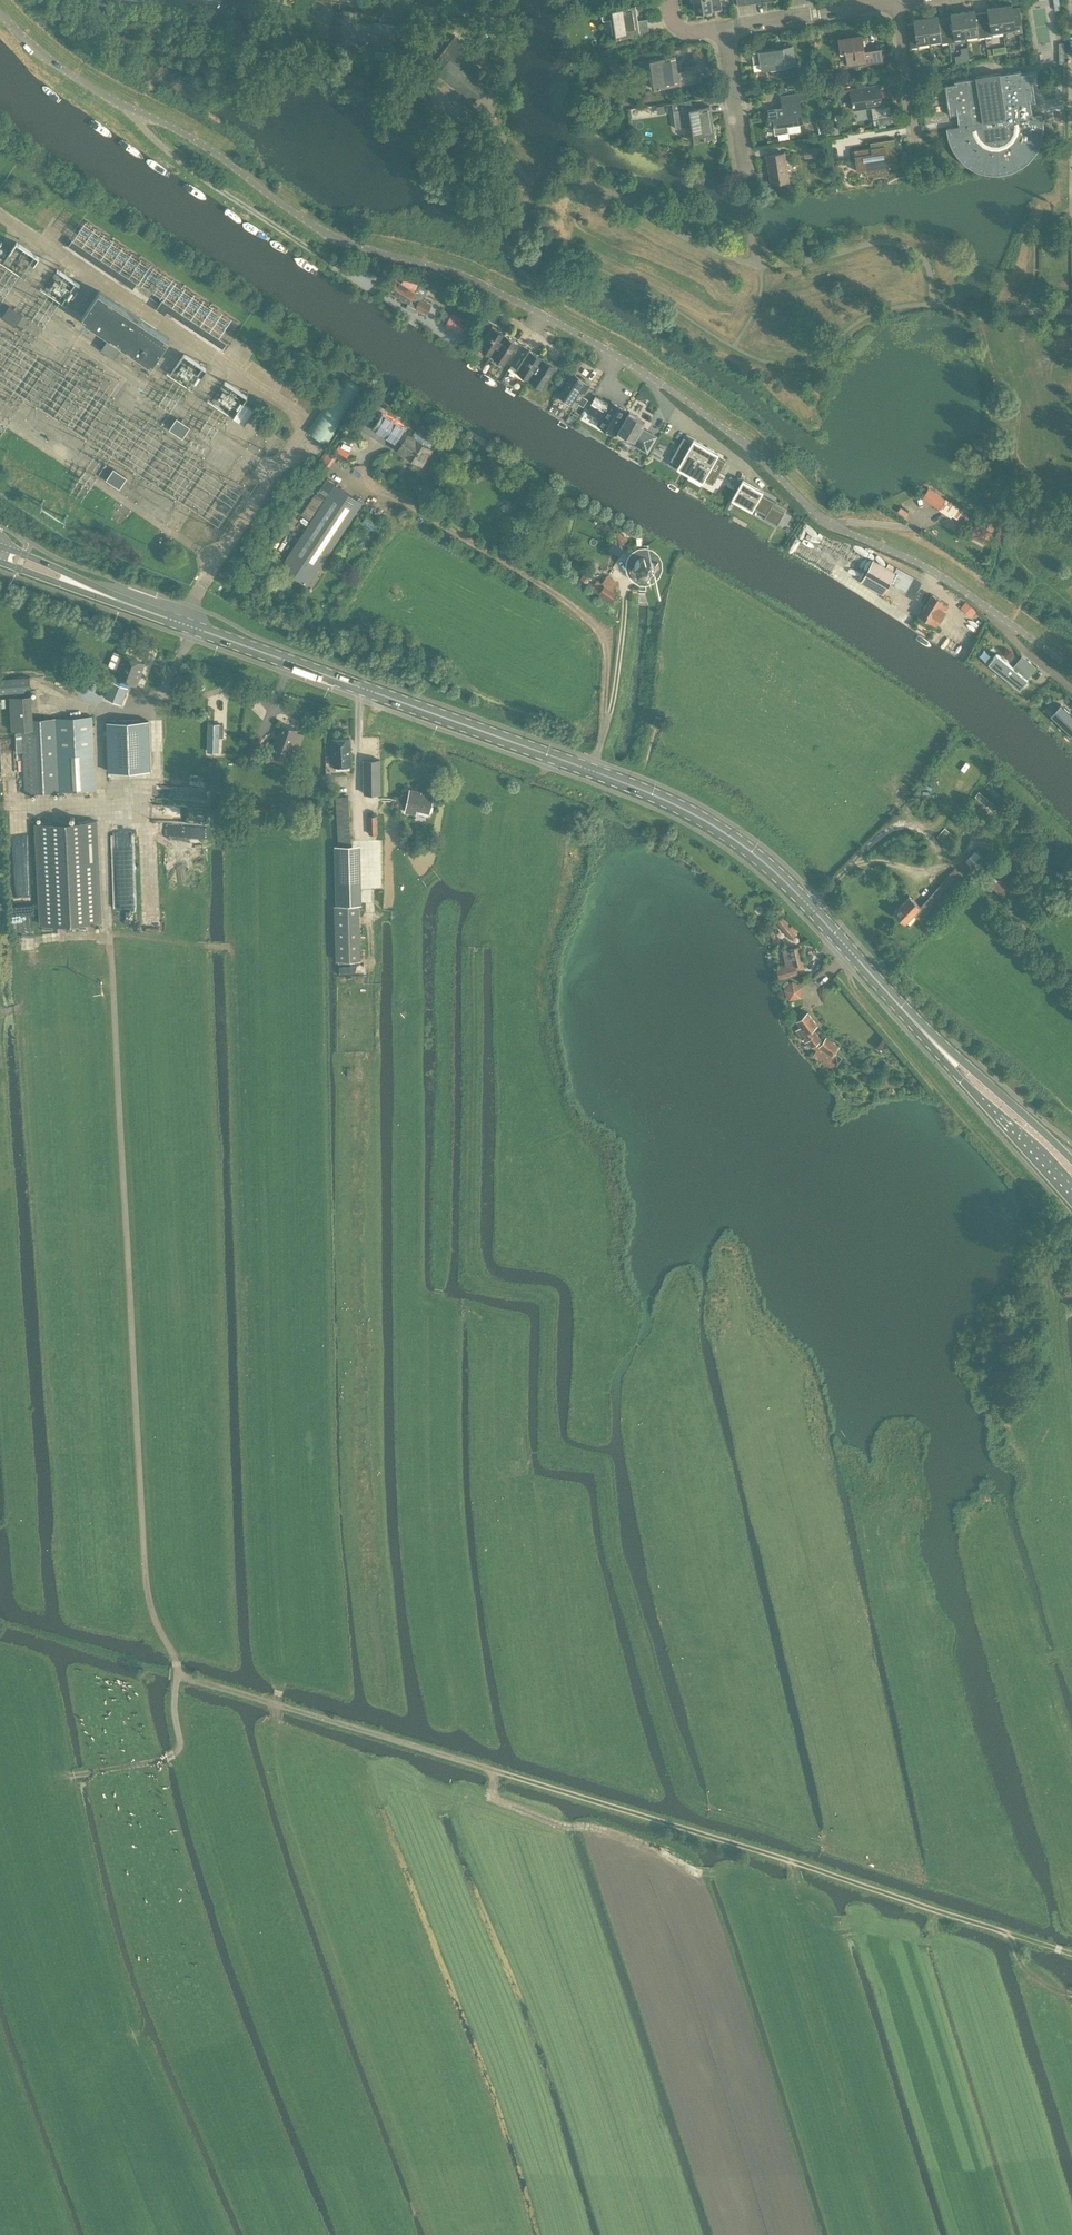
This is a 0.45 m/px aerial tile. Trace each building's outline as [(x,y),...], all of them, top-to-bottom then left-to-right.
[(699,12),(697,12),(721,9),(720,0),(697,0),(699,12)] [(605,10),(602,11),(603,20),(612,19),(615,38),(649,33),(647,19),(637,21),(635,6),(640,5),(605,10)] [(1012,5),(999,7),(1003,31),(1015,29),(1015,32),(1022,31),(1019,7),(1012,8),(1012,5)] [(988,12),(981,13),(985,37),(992,36),(991,33),(1003,31),(999,7),(987,9),(988,12)] [(357,11),(343,9),(340,38),(340,43),(349,44),(348,49),(354,50),(355,45),(358,45),(358,40),(365,40),(364,49),(364,53),(370,53),(371,41),(373,41),(373,47),(386,49),(387,43),(400,45),(402,27),(361,22),(362,12),(357,11)] [(975,10),(962,12),(966,36),(978,35),(978,38),(985,37),(981,13),(975,14),(975,10)] [(951,18),(944,19),(948,42),(955,41),(954,38),(966,36),(962,12),(950,14),(951,18)] [(938,16),(925,18),(929,42),(941,40),(941,43),(948,42),(944,19),(938,19),(938,16)] [(929,42),(925,18),(913,20),(914,23),(907,24),(911,48),(918,47),(918,44),(929,42)] [(433,63),(437,66),(435,68),(440,72),(439,74),(474,102),(485,87),(484,86),(486,82),(478,76),(481,73),(462,58),(470,48),(454,36),(433,63)] [(845,51),(847,66),(883,61),(880,45),(864,48),(862,36),(838,39),(840,52),(845,51)] [(753,65),(759,64),(760,71),(795,66),(792,46),(751,52),(753,65)] [(675,73),(673,56),(639,61),(641,71),(650,70),(653,89),(697,82),(696,70),(675,73)] [(950,116),(959,114),(961,126),(947,128),(948,134),(949,138),(950,142),(951,146),(953,150),(956,154),(958,157),(961,160),(964,163),(968,166),(971,168),(975,170),(979,171),(983,173),(987,174),(991,174),(995,174),(1000,174),(1004,173),(1008,172),(1012,171),(1016,169),(1020,167),(1023,165),(1027,162),(1030,159),(1033,156),(1035,152),(1037,149),(1039,145),(1041,141),(1042,137),(1042,132),(1043,128),(1043,124),(1042,120),(1042,113),(1030,115),(1028,103),(1035,102),(1030,72),(1021,74),(1021,71),(999,74),(999,73),(975,77),(975,78),(954,81),(954,84),(945,85),(950,116)] [(852,99),(853,110),(871,108),(873,118),(877,117),(879,124),(892,122),(891,115),(890,107),(883,109),(879,85),(865,87),(865,84),(857,85),(858,88),(841,91),(843,100),(852,99)] [(789,126),(802,124),(799,101),(804,100),(802,93),(781,97),(783,108),(767,110),(770,127),(774,127),(775,135),(790,133),(789,126)] [(673,111),(676,129),(690,126),(693,141),(713,138),(710,123),(712,123),(710,106),(673,111)] [(884,146),(854,150),(857,171),(888,167),(888,164),(897,162),(898,165),(899,165),(895,139),(884,140),(884,146)] [(804,150),(805,158),(823,155),(822,147),(804,150)] [(784,153),(767,156),(771,185),(788,182),(784,153)] [(73,239),(68,246),(133,289),(137,282),(73,239)] [(388,290),(408,303),(416,308),(429,314),(433,305),(422,300),(428,291),(407,277),(403,284),(395,279),(388,290)] [(81,316),(153,364),(153,363),(170,338),(99,290),(82,315),(81,316)] [(162,300),(156,309),(165,315),(167,312),(223,349),(227,342),(162,300)] [(1,317),(15,326),(23,315),(9,306),(1,317)] [(468,338),(476,324),(454,311),(452,314),(444,309),(439,317),(448,322),(446,325),(468,338)] [(479,345),(493,353),(505,333),(492,325),(479,345)] [(505,333),(493,353),(506,362),(518,342),(505,333)] [(109,339),(102,350),(115,359),(123,348),(109,339)] [(517,369),(530,377),(543,357),(530,349),(524,345),(511,365),(517,369)] [(543,357),(530,377),(543,385),(556,365),(543,357)] [(576,406),(578,403),(583,406),(587,400),(582,396),(590,384),(574,374),(560,396),(576,406)] [(310,432),(329,444),(366,389),(347,376),(310,432)] [(596,396),(587,412),(601,420),(598,425),(612,433),(626,410),(611,401),(610,404),(596,396)] [(630,412),(616,436),(618,437),(618,438),(619,438),(620,439),(621,440),(622,440),(623,440),(624,440),(626,442),(626,441),(628,437),(634,441),(639,444),(637,447),(646,452),(656,436),(641,428),(644,423),(636,419),(637,417),(638,416),(630,412)] [(383,413),(372,428),(395,443),(396,442),(401,445),(398,449),(422,465),(423,465),(426,460),(433,449),(430,447),(433,444),(428,441),(415,432),(412,437),(408,435),(403,432),(405,428),(383,413)] [(169,429),(183,438),(190,426),(177,417),(169,429)] [(683,437),(670,460),(679,465),(677,468),(678,468),(678,467),(690,474),(691,472),(705,449),(706,447),(694,440),(694,439),(692,442),(683,437)] [(691,472),(690,474),(702,481),(701,482),(702,482),(704,479),(712,484),(726,461),(717,456),(719,453),(718,453),(717,454),(706,447),(705,449),(691,472)] [(106,479),(120,489),(127,477),(114,468),(106,479)] [(325,500),(280,567),(307,585),(362,503),(335,485),(327,479),(317,494),(325,500)] [(743,479),(731,499),(732,499),(733,499),(752,509),(751,510),(752,511),(753,508),(766,515),(764,518),(777,525),(784,512),(772,506),(775,501),(761,494),(763,491),(762,490),(762,491),(743,481),(744,480),(743,479)] [(922,497),(939,509),(945,499),(928,488),(922,497)] [(969,535),(985,544),(994,527),(978,519),(969,535)] [(635,569),(633,571),(636,574),(637,575),(640,577),(641,574),(642,575),(643,575),(644,575),(645,575),(646,575),(647,575),(648,574),(649,574),(650,574),(650,573),(651,573),(652,572),(652,571),(653,571),(653,570),(654,569),(654,568),(654,567),(655,567),(655,566),(655,565),(655,564),(655,563),(654,562),(654,561),(654,560),(653,560),(653,559),(652,558),(652,557),(651,557),(650,556),(649,555),(648,555),(647,555),(646,555),(645,554),(644,554),(643,555),(642,555),(641,555),(640,555),(639,556),(638,557),(637,557),(637,558),(636,559),(636,560),(635,560),(635,561),(635,562),(634,563),(634,564),(634,565),(634,566),(635,567),(635,568),(635,569)] [(874,560),(862,582),(883,594),(888,584),(912,598),(921,582),(889,563),(886,568),(874,560)] [(591,576),(586,572),(581,579),(586,583),(591,576)] [(594,588),(612,601),(617,593),(612,589),(617,582),(607,575),(602,582),(600,580),(594,588)] [(920,615),(927,620),(937,626),(949,606),(942,602),(943,601),(932,595),(923,610),(920,615)] [(299,620),(314,627),(318,618),(302,612),(299,620)] [(996,652),(987,663),(1019,689),(1027,679),(1037,667),(1022,654),(1013,666),(996,652)] [(128,687),(130,682),(137,684),(145,663),(122,655),(114,674),(112,681),(110,680),(103,699),(122,707),(129,688),(128,687)] [(31,691),(30,677),(0,679),(0,693),(31,691)] [(12,730),(34,728),(33,707),(32,694),(9,696),(12,730)] [(1050,715),(1071,735),(1071,715),(1060,704),(1050,715)] [(26,793),(37,792),(95,790),(92,716),(34,719),(34,731),(16,731),(17,753),(24,753),(26,793)] [(652,725),(660,727),(664,718),(655,716),(652,725)] [(149,719),(107,721),(109,770),(151,769),(149,719)] [(271,755),(286,761),(291,747),(298,749),(304,734),(296,732),(297,729),(282,724),(271,755)] [(351,738),(334,740),(336,766),(353,765),(352,754),(351,754),(351,748),(352,748),(351,738)] [(254,760),(260,743),(252,739),(245,756),(254,760)] [(380,759),(363,759),(364,794),(381,794),(380,759)] [(410,790),(405,811),(416,814),(417,809),(429,812),(433,796),(417,793),(417,791),(410,790)] [(968,806),(988,823),(1000,809),(979,791),(975,796),(976,797),(968,806)] [(349,796),(335,797),(338,845),(352,845),(349,796)] [(369,816),(370,834),(378,834),(377,816),(369,816)] [(42,925),(100,922),(102,922),(99,862),(97,821),(37,824),(42,925)] [(1033,854),(1022,843),(1003,862),(1000,860),(983,877),(1010,903),(1024,888),(1014,879),(1022,871),(1019,868),(1033,854)] [(359,904),(362,904),(360,844),(352,845),(338,845),(335,846),(337,905),(359,904)] [(906,922),(914,913),(926,925),(968,881),(955,869),(920,906),(909,895),(894,911),(906,922)] [(791,938),(796,934),(781,917),(777,921),(791,938)] [(786,965),(777,967),(776,968),(779,978),(797,974),(797,970),(804,968),(799,947),(783,951),(786,965)] [(790,999),(801,998),(803,987),(793,981),(786,989),(790,999)] [(801,1026),(797,1030),(796,1030),(805,1042),(807,1040),(811,1046),(821,1039),(813,1028),(817,1024),(808,1012),(797,1021),(801,1026)] [(820,1048),(832,1056),(839,1046),(827,1038),(820,1048)]
